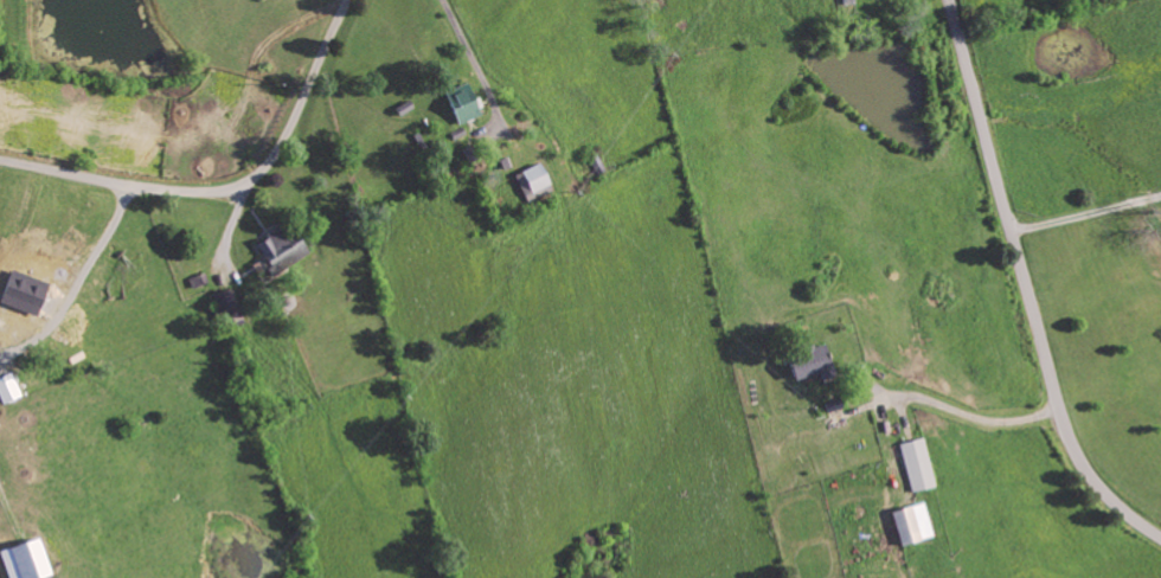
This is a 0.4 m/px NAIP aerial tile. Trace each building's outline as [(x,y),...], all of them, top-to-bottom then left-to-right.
[(446,109),(454,127),(477,117),(468,99),(446,109)] [(525,202),(546,195),(536,166),(515,173),(525,202)] [(250,248),(272,278),(305,253),(292,236),(282,243),(273,231),(250,248)] [(36,314),(44,293),(14,281),(5,301),(36,314)] [(240,325),(227,290),(210,296),(223,331),(240,325)] [(789,383),(813,373),(816,382),(828,376),(815,344),(779,359),(789,383)] [(10,375),(0,378),(0,405),(17,399),(10,375)] [(931,489),(919,441),(895,447),(908,495),(931,489)] [(894,546),(928,540),(922,505),(888,511),(894,546)] [(45,577),(33,539),(0,550),(0,567),(3,577),(42,577),(45,577)]
